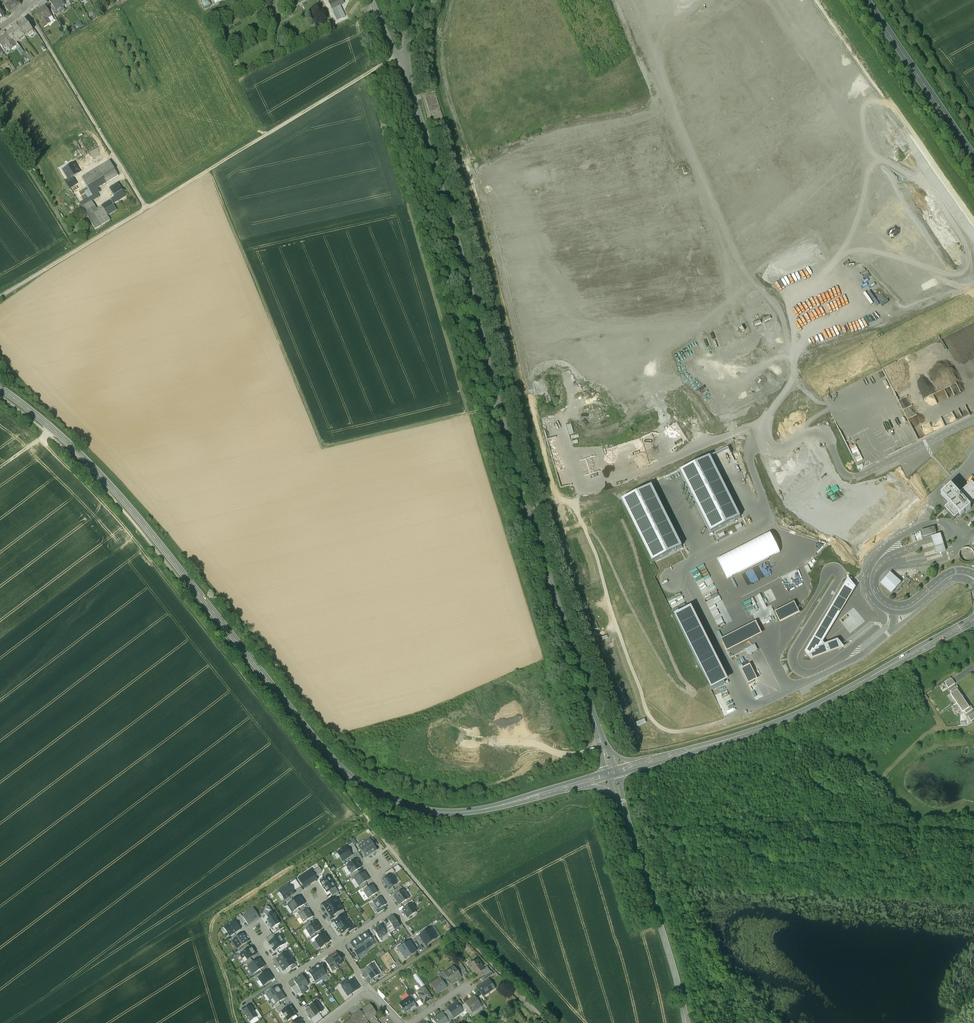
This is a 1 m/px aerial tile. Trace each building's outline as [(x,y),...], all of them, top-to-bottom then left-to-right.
[(2,2),(9,12),(20,4),(17,0),(5,0),(2,2)] [(65,5),(64,4),(61,0),(50,0),(49,0),(54,8),(56,11),(65,5)] [(331,10),(341,6),(344,4),(342,0),(335,0),(328,3),(331,10)] [(45,6),(35,12),(41,23),(42,23),(44,27),(50,23),(47,18),(50,15),(45,6)] [(346,17),(341,6),(331,10),(336,21),(346,17)] [(24,19),(16,26),(24,36),(27,34),(27,33),(32,29),(24,19)] [(24,36),(16,26),(8,32),(16,42),(19,40),(19,39),(23,36),(24,37),(24,36)] [(16,42),(8,32),(0,38),(0,42),(4,47),(7,44),(11,50),(18,45),(16,42)] [(440,111),(430,114),(434,127),(444,124),(440,111)] [(95,190),(119,176),(110,161),(83,178),(88,186),(92,184),(95,190)] [(74,163),(63,170),(68,179),(70,178),(79,172),(74,163)] [(70,178),(68,179),(65,181),(71,190),(77,186),(73,179),(70,178)] [(115,197),(111,200),(114,204),(119,201),(121,203),(127,200),(122,191),(118,183),(109,188),(115,197)] [(100,197),(95,190),(92,184),(88,186),(93,195),(79,204),(81,208),(82,207),(92,201),(100,197)] [(103,205),(109,215),(117,210),(114,204),(111,200),(103,205)] [(94,213),(103,208),(102,206),(97,209),(92,201),(82,207),(95,229),(102,226),(94,213)] [(111,220),(103,208),(94,213),(102,226),(111,220)] [(849,274),(852,279),(865,272),(862,267),(849,274)] [(795,285),(806,279),(802,273),(792,279),(795,285)] [(865,400),(849,406),(852,412),(867,407),(865,400)] [(854,434),(849,436),(857,453),(862,451),(854,434)] [(819,439),(799,448),(825,501),(845,491),(819,439)] [(941,496),(949,505),(944,509),(954,520),(959,515),(961,517),(971,508),(969,507),(973,502),(973,487),(972,484),(967,488),(965,486),(961,490),(963,492),(959,496),(951,487),(941,496)] [(938,550),(939,552),(948,549),(947,548),(944,538),(943,533),(934,535),(935,540),(938,550)] [(897,547),(908,543),(905,537),(894,541),(897,547)] [(960,552),(959,553),(959,554),(959,556),(960,558),(961,560),(963,561),(965,562),(967,562),(969,562),(971,561),(973,559),(973,558),(973,557),(973,552),(973,551),(972,550),(971,548),(969,547),(967,547),(964,547),(963,548),(962,549),(961,550),(960,550),(960,552)] [(890,572),(880,583),(891,593),(901,582),(890,572)] [(952,679),(945,684),(948,688),(955,684),(952,679)] [(957,704),(963,699),(961,696),(962,695),(957,686),(950,691),(952,694),(950,695),(957,704)] [(966,703),(963,699),(957,704),(963,713),(964,712),(966,714),(973,710),(967,701),(966,703)] [(374,846),(370,840),(359,847),(365,857),(376,850),(374,846)] [(346,847),(351,854),(357,850),(352,843),(346,847)] [(351,854),(346,847),(337,853),(343,861),(352,855),(351,854)] [(361,867),(356,859),(346,866),(348,868),(347,868),(349,871),(350,871),(351,873),(358,869),(361,867)] [(322,871),(319,867),(312,872),(315,877),(321,873),(322,871)] [(385,873),(387,877),(391,874),(395,872),(392,868),(385,873)] [(315,877),(312,872),(311,870),(298,878),(304,887),(314,881),(316,877),(315,877)] [(369,879),(364,872),(360,875),(355,878),(359,886),(369,879)] [(397,883),(391,874),(387,877),(383,879),(389,889),(397,883)] [(335,887),(329,877),(321,882),(327,892),(329,891),(335,887)] [(300,886),(296,880),(288,884),(292,890),(300,886)] [(294,893),(292,890),(288,884),(279,891),(285,899),(294,893)] [(377,892),(373,885),(368,888),(363,891),(368,898),(377,892)] [(396,895),(404,890),(401,886),(393,891),(396,895)] [(338,892),(335,887),(329,891),(332,895),(338,892)] [(409,898),(404,890),(396,895),(394,896),(399,905),(409,898)] [(293,901),(288,904),(293,912),(305,904),(300,896),(293,901)] [(324,905),(327,910),(339,903),(335,897),(324,905)] [(386,905),(381,897),(374,902),(378,909),(384,906),(386,905)] [(343,909),(339,903),(327,910),(331,916),(343,909)] [(417,911),(412,904),(406,907),(403,910),(408,917),(417,911)] [(269,907),(266,906),(263,913),(268,915),(273,912),(269,907)] [(243,917),(246,921),(248,924),(252,921),(252,920),(254,920),(255,920),(259,917),(253,908),(248,911),(249,913),(243,917)] [(308,909),(306,910),(299,915),(303,923),(313,917),(308,909)] [(268,924),(271,929),(280,923),(273,912),(268,915),(267,916),(268,919),(267,920),(269,923),(268,924)] [(338,927),(348,921),(345,915),(340,918),(335,922),(338,927)] [(393,916),(388,919),(390,922),(395,929),(400,926),(393,916)] [(239,917),(234,920),(238,926),(243,923),(240,917),(239,917)] [(234,920),(224,927),(230,935),(240,928),(238,926),(234,920)] [(352,927),(348,921),(338,927),(342,933),(348,929),(352,927)] [(312,925),(306,929),(311,936),(321,929),(316,922),(312,925)] [(390,922),(385,925),(389,932),(395,929),(390,922)] [(374,936),(376,934),(373,930),(380,925),(370,931),(373,935),(374,936)] [(380,925),(373,930),(376,934),(379,939),(387,934),(382,927),(381,925),(380,925)] [(419,931),(421,935),(429,930),(427,926),(419,931)] [(436,938),(431,929),(429,930),(421,935),(420,936),(426,945),(436,938)] [(237,948),(248,941),(243,933),(240,936),(232,941),(237,948)] [(367,933),(351,944),(355,950),(354,950),(357,955),(375,943),(372,939),(371,939),(370,937),(367,933)] [(265,939),(271,948),(272,947),(268,942),(276,937),(274,934),(265,939)] [(318,934),(311,939),(313,943),(316,941),(315,940),(320,937),(318,934)] [(320,937),(315,940),(316,941),(320,947),(329,942),(324,934),(320,937)] [(279,948),(285,944),(279,935),(276,937),(268,942),(272,947),(271,948),(274,952),(279,949),(279,948)] [(372,939),(375,943),(376,944),(378,942),(374,936),(373,935),(370,937),(371,939),(372,939)] [(399,948),(405,958),(416,951),(409,941),(402,946),(399,948)] [(243,952),(240,954),(245,961),(247,959),(250,957),(256,953),(252,946),(250,947),(243,952)] [(280,965),(291,958),(288,952),(281,956),(276,959),(280,965)] [(337,953),(331,957),(337,966),(343,962),(341,959),(337,954),(337,953)] [(325,961),(332,971),(338,968),(337,966),(331,957),(325,961)] [(264,966),(259,958),(254,962),(248,966),(253,974),(264,966)] [(291,958),(280,965),(283,970),(295,963),(291,958)] [(471,961),(467,963),(470,968),(470,969),(471,968),(475,975),(479,973),(479,972),(481,971),(485,969),(484,969),(478,960),(479,960),(478,960),(473,963),(471,961)] [(317,966),(314,968),(320,977),(326,974),(323,969),(320,964),(317,966)] [(368,968),(366,970),(372,979),(379,974),(373,965),(368,968)] [(454,966),(447,971),(448,972),(445,974),(447,978),(451,984),(457,980),(458,980),(462,978),(459,974),(454,966)] [(485,969),(481,971),(485,976),(490,972),(487,967),(484,969),(485,969)] [(311,970),(308,972),(312,977),(315,981),(320,977),(314,968),(311,970)] [(258,977),(259,978),(263,985),(273,979),(268,971),(264,974),(258,977)] [(490,972),(485,976),(481,979),(483,982),(493,975),(491,972),(490,972)] [(421,986),(425,984),(417,973),(413,975),(421,986)] [(306,987),(308,985),(302,976),(300,977),(299,977),(297,979),(294,981),(296,984),(300,990),(303,988),(303,989),(306,987)] [(342,987),(349,982),(347,978),(340,983),(342,987)] [(439,978),(431,984),(435,990),(436,990),(438,993),(447,987),(442,981),(440,978),(439,978)] [(349,982),(342,987),(348,996),(359,988),(354,979),(349,982)] [(489,979),(477,988),(482,995),(483,997),(484,997),(483,996),(494,988),(495,989),(496,989),(489,979)] [(296,995),(301,992),(300,990),(296,984),(291,988),(296,995)] [(271,991),(266,994),(270,1000),(281,992),(278,986),(271,991)] [(432,998),(424,988),(418,992),(422,998),(420,1000),(423,1004),(432,998)] [(285,998),(281,992),(270,1000),(274,1005),(279,1002),(285,998)] [(475,996),(463,1005),(470,1015),(482,1006),(479,1002),(475,996)] [(411,1000),(406,1003),(404,1001),(399,1004),(403,1009),(402,1010),(402,1011),(403,1012),(404,1013),(405,1012),(406,1014),(416,1007),(414,1004),(411,1000)] [(323,1011),(317,1002),(309,1007),(315,1016),(323,1011)] [(461,1007),(457,1002),(447,1009),(448,1010),(454,1018),(453,1016),(455,1017),(459,1014),(458,1013),(462,1010),(463,1011),(464,1011),(461,1007)] [(280,1005),(275,1008),(279,1013),(282,1011),(286,1008),(283,1003),(280,1005)] [(377,1014),(370,1004),(363,1009),(364,1011),(362,1012),(367,1020),(377,1014)] [(250,1021),(258,1016),(254,1011),(250,1005),(243,1010),(250,1021)] [(286,1008),(282,1011),(288,1020),(296,1014),(290,1006),(286,1008)] [(451,1020),(454,1018),(448,1010),(445,1011),(451,1020)] [(361,1011),(353,1016),(354,1018),(352,1020),(354,1022),(363,1022),(367,1020),(362,1012),(361,1011)] [(449,1021),(451,1020),(445,1011),(443,1013),(449,1021)] [(442,1012),(433,1019),(436,1022),(443,1022),(447,1020),(448,1021),(449,1021),(443,1013),(442,1012)]
